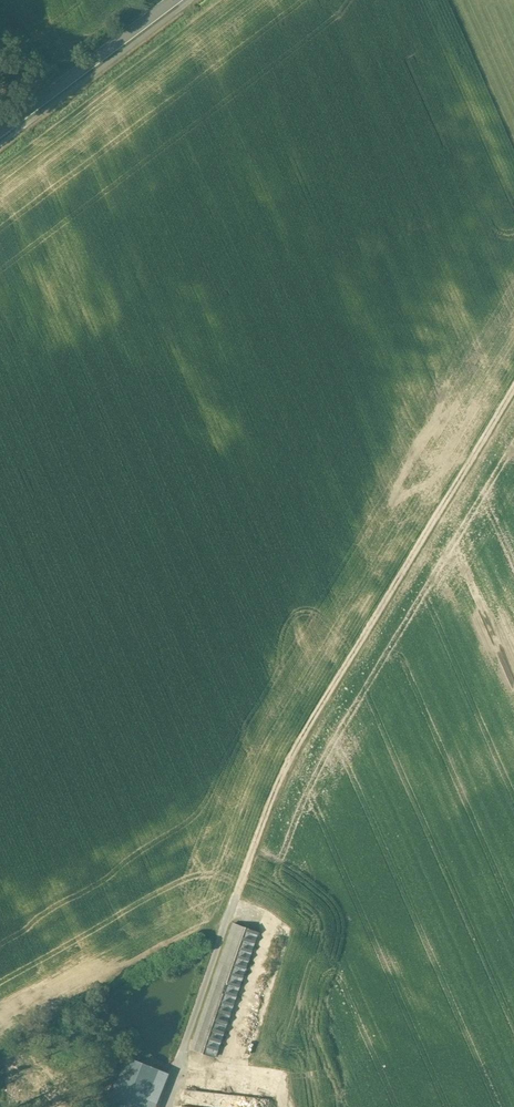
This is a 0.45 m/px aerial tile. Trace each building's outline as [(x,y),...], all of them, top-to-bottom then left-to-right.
[(234,923),(191,1048),(215,1056),(258,931),(234,923)] [(127,1056),(110,1097),(135,1106),(155,1106),(169,1073),(127,1056)]
